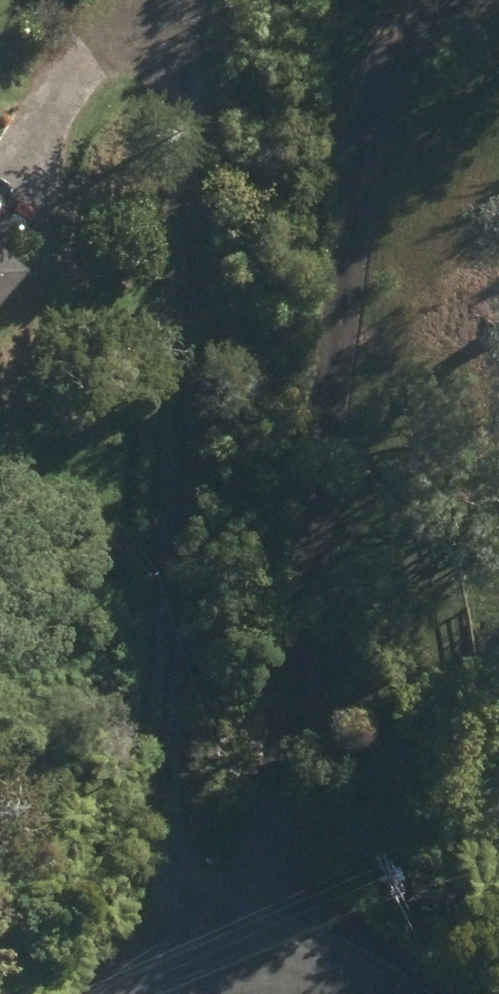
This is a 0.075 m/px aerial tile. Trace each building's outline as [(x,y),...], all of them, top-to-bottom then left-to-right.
[(30,288),(0,261),(0,322),(30,288)]
